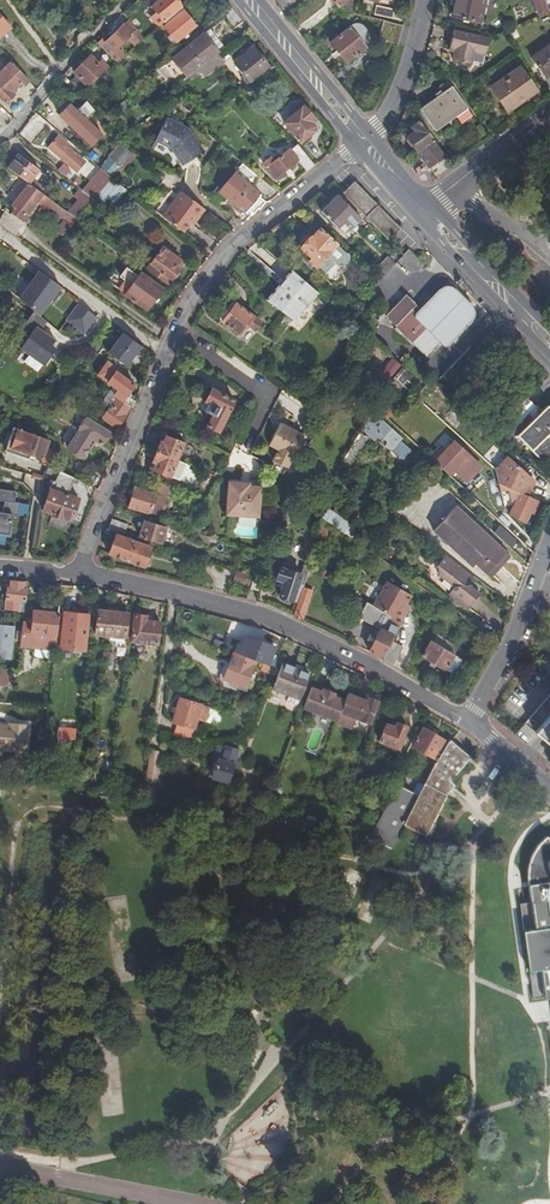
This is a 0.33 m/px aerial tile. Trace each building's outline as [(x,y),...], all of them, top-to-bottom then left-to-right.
[(183,8),(176,0),(162,0),(153,8),(157,14),(153,18),(160,27),(183,8)] [(338,5),(340,3),(342,6),(335,11),(344,22),(355,13),(359,0),(334,0),(338,5)] [(455,5),(453,16),(480,21),(485,0),(456,0),(455,5)] [(549,6),(547,6),(545,0),(535,0),(540,14),(549,9),(549,6)] [(373,14),(389,17),(391,9),(374,6),(373,14)] [(197,25),(185,11),(166,27),(178,41),(197,25)] [(10,27),(0,16),(0,36),(10,27)] [(189,73),(241,37),(225,18),(189,47),(192,51),(190,53),(186,50),(175,59),(186,75),(189,73)] [(372,25),(369,36),(387,41),(390,30),(372,25)] [(346,62),(365,47),(349,27),(330,42),(346,62)] [(125,28),(107,43),(115,52),(133,37),(125,28)] [(490,35),(454,29),(449,50),(455,51),(453,60),(471,63),(473,51),(486,53),(490,35)] [(546,74),(549,71),(549,42),(532,54),(546,74)] [(234,62),(249,80),(268,65),(253,47),(234,62)] [(75,73),(87,87),(109,69),(103,61),(98,65),(92,58),(75,73)] [(10,61),(0,70),(0,98),(3,102),(6,100),(28,81),(10,61)] [(490,86),(506,107),(525,94),(526,97),(536,89),(519,65),(490,86)] [(192,78),(189,73),(186,75),(182,78),(185,83),(192,78)] [(438,131),(469,108),(452,86),(421,109),(438,131)] [(528,99),(526,97),(525,94),(506,107),(510,113),(528,99)] [(202,106),(204,110),(220,99),(217,95),(207,101),(208,102),(202,106)] [(8,113),(12,118),(18,111),(6,100),(3,102),(0,98),(0,105),(8,113)] [(91,146),(99,136),(68,106),(63,111),(68,116),(64,120),(91,146)] [(313,132),(314,126),(311,122),(315,119),(305,107),(285,123),(301,142),(313,132)] [(36,124),(28,117),(20,126),(22,128),(28,133),(36,124)] [(186,166),(195,160),(194,158),(204,151),(193,133),(168,119),(156,140),(159,142),(174,150),(175,149),(186,166)] [(17,135),(27,144),(33,137),(28,133),(22,128),(17,135)] [(429,166),(444,154),(426,131),(418,136),(421,140),(414,145),(415,151),(419,156),(421,156),(429,166)] [(48,148),(75,171),(83,162),(56,139),(48,148)] [(111,179),(111,178),(133,153),(125,143),(123,141),(99,168),(103,171),(111,179)] [(297,160),(307,172),(315,166),(297,145),(290,151),(288,149),(273,162),(269,157),(263,163),(276,178),(297,160)] [(205,153),(204,151),(194,158),(195,160),(205,153)] [(115,181),(138,155),(133,152),(133,153),(111,178),(115,181)] [(19,154),(8,168),(28,184),(39,192),(42,187),(32,178),(39,169),(19,154)] [(98,194),(99,192),(111,179),(103,171),(89,186),(98,194)] [(235,174),(230,180),(224,176),(217,185),(222,189),(219,192),(246,214),(249,210),(253,213),(257,208),(259,209),(265,201),(258,196),(259,194),(235,174)] [(115,203),(126,189),(115,181),(111,178),(111,179),(99,192),(115,203)] [(354,180),(342,192),(391,240),(402,228),(354,180)] [(60,217),(65,211),(39,192),(28,184),(13,204),(21,210),(17,215),(23,220),(28,214),(31,217),(38,209),(35,207),(40,200),(43,202),(42,203),(60,217)] [(77,199),(79,201),(86,207),(92,200),(82,192),(77,199)] [(193,219),(196,221),(205,209),(182,192),(163,217),(183,232),(190,223),(193,219)] [(349,231),(361,219),(338,196),(322,212),(337,228),(342,224),(349,231)] [(79,201),(69,214),(76,219),(86,207),(79,201)] [(62,221),(54,232),(59,235),(67,225),(62,221)] [(303,248),(302,250),(312,258),(309,261),(317,267),(337,244),(320,229),(311,239),(309,237),(306,237),(301,242),(301,246),(303,248)] [(163,247),(146,269),(166,283),(170,277),(173,279),(179,270),(176,267),(181,259),(163,247)] [(378,279),(395,264),(388,256),(371,271),(378,279)] [(126,281),(120,289),(146,308),(161,287),(141,273),(139,276),(126,267),(120,276),(126,281)] [(266,299),(294,320),(319,292),(293,270),(266,299)] [(444,282),(416,312),(435,330),(444,339),(449,344),(476,314),(444,282)] [(385,314),(395,324),(411,307),(416,302),(406,293),(385,314)] [(223,323),(241,335),(248,325),(256,331),(262,323),(237,304),(223,323)] [(411,307),(395,324),(420,347),(435,330),(416,312),(411,307)] [(73,314),(65,324),(79,334),(87,324),(73,314)] [(435,330),(420,347),(429,356),(444,339),(435,330)] [(480,359),(469,348),(442,376),(453,387),(480,359)] [(381,372),(390,378),(399,365),(389,359),(381,372)] [(98,375),(113,386),(119,390),(114,395),(118,398),(112,406),(110,405),(108,408),(102,417),(116,426),(125,415),(124,413),(129,406),(132,408),(136,400),(127,394),(134,384),(119,373),(120,372),(107,362),(98,375)] [(119,390),(113,386),(101,403),(108,408),(110,405),(112,406),(118,398),(114,395),(119,390)] [(210,425),(221,431),(236,401),(214,389),(208,402),(212,404),(209,410),(216,414),(210,425)] [(280,395),(274,405),(298,417),(303,408),(280,395)] [(549,433),(549,412),(545,407),(517,440),(545,465),(549,459),(549,436),(549,435),(549,433)] [(387,440),(385,445),(393,447),(403,456),(409,449),(399,439),(401,436),(376,414),(368,423),(371,426),(366,432),(374,439),(378,433),(387,440)] [(101,443),(109,430),(86,417),(67,448),(80,456),(91,438),(101,443)] [(280,422),(277,428),(268,443),(278,448),(272,459),(286,467),(299,444),(304,435),(280,422)] [(40,458),(45,445),(47,439),(13,427),(5,449),(28,457),(29,454),(40,458)] [(362,435),(358,431),(343,455),(348,459),(362,435)] [(441,432),(424,452),(425,453),(438,465),(442,461),(454,471),(467,455),(441,432)] [(157,451),(178,459),(185,443),(167,435),(164,442),(161,440),(157,451)] [(50,447),(48,446),(45,445),(40,458),(40,461),(41,461),(47,463),(50,447)] [(495,447),(484,459),(494,467),(504,455),(495,447)] [(154,469),(172,476),(178,459),(157,451),(152,462),(155,464),(154,469)] [(182,480),(188,464),(178,459),(172,476),(182,480)] [(500,470),(497,471),(495,469),(501,491),(510,490),(512,499),(513,505),(509,513),(525,521),(531,511),(529,509),(534,499),(529,496),(536,481),(504,463),(500,470)] [(74,484),(76,479),(58,471),(54,480),(56,481),(52,489),(49,489),(42,510),(70,519),(77,499),(65,494),(70,482),(74,484)] [(162,517),(168,498),(172,484),(160,480),(156,494),(154,493),(134,487),(129,506),(162,517)] [(531,511),(534,513),(539,502),(534,499),(529,509),(531,511)] [(506,553),(493,540),(456,506),(434,528),(434,529),(473,566),(476,564),(486,574),(506,553)] [(327,508),(321,516),(345,532),(348,527),(346,525),(347,522),(335,513),(338,510),(334,507),(331,510),(327,508)] [(109,529),(125,534),(128,524),(112,519),(109,529)] [(144,521),(140,536),(162,543),(166,528),(144,521)] [(195,526),(193,532),(200,534),(202,528),(195,526)] [(244,528),(244,537),(257,537),(258,528),(244,528)] [(501,529),(496,531),(512,546),(516,542),(501,529)] [(19,555),(21,534),(0,532),(0,553),(19,555)] [(155,547),(117,535),(110,554),(149,567),(155,547)] [(198,558),(183,553),(179,563),(194,568),(198,558)] [(506,553),(486,574),(490,577),(510,556),(506,553)] [(471,579),(473,576),(445,554),(440,561),(437,564),(437,574),(454,586),(448,594),(468,609),(479,594),(472,588),(472,586),(467,586),(467,581),(471,581),(471,579)] [(297,584),(303,586),(309,570),(304,568),(302,575),(282,568),(278,579),(284,581),(279,594),(292,599),(297,584)] [(252,575),(235,570),(232,580),(249,585),(252,575)] [(254,574),(250,587),(258,589),(261,576),(254,574)] [(4,609),(16,610),(17,599),(24,600),(25,582),(9,580),(9,588),(6,588),(4,609)] [(292,614),(301,618),(306,603),(298,600),(292,614)] [(94,633),(108,635),(109,635),(112,611),(97,609),(94,633)] [(20,647),(54,650),(58,613),(33,610),(32,614),(32,618),(22,617),(22,618),(20,647)] [(385,621),(388,615),(380,610),(377,616),(385,621)] [(112,611),(109,635),(123,636),(126,613),(112,611)] [(61,633),(85,636),(88,615),(64,612),(61,633)] [(130,640),(157,644),(159,622),(145,620),(146,615),(133,614),(130,640)] [(368,651),(382,658),(401,623),(392,617),(385,631),(377,627),(372,636),(375,638),(368,651)] [(2,625),(1,660),(11,660),(13,626),(2,625)] [(237,644),(234,652),(255,660),(263,663),(266,664),(273,646),(245,635),(241,646),(237,644)] [(437,635),(433,642),(453,655),(457,648),(437,635)] [(461,660),(453,655),(433,642),(431,641),(422,655),(452,674),(461,660)] [(234,652),(233,651),(223,677),(225,678),(237,683),(245,686),(248,678),(252,679),(255,674),(250,672),(255,660),(234,652)] [(274,667),(266,664),(263,663),(261,669),(271,673),(274,667)] [(272,688),(300,698),(309,673),(282,663),(272,688)] [(9,669),(0,668),(0,683),(0,678),(9,679),(9,669)] [(237,683),(225,678),(224,682),(225,685),(235,688),(237,683)] [(310,687),(302,708),(337,721),(344,701),(336,698),(337,694),(324,689),(322,692),(310,687)] [(350,715),(369,723),(378,700),(366,696),(364,700),(356,697),(350,715)] [(165,698),(163,718),(181,723),(180,728),(194,733),(202,705),(181,698),(180,702),(165,698)] [(533,733),(549,748),(549,714),(533,733)] [(379,741),(399,748),(408,727),(396,722),(394,726),(386,724),(379,741)] [(57,727),(55,737),(57,737),(57,742),(65,743),(66,738),(73,739),(75,730),(57,727)] [(395,784),(379,814),(367,836),(388,847),(395,835),(409,842),(415,832),(422,835),(445,792),(452,785),(448,781),(468,757),(454,744),(451,741),(450,740),(447,742),(423,728),(413,746),(430,756),(431,756),(433,758),(434,757),(436,759),(426,776),(415,795),(395,784)] [(214,774),(228,779),(239,750),(227,746),(223,759),(219,758),(214,774)] [(150,749),(146,778),(158,779),(162,751),(150,749)] [(549,997),(549,839),(547,837),(531,851),(528,881),(532,926),(522,929),(529,968),(545,968),(549,997)] [(258,1125),(287,1120),(284,1105),(252,1110),(254,1122),(238,1124),(241,1138),(260,1135),(258,1125)]
